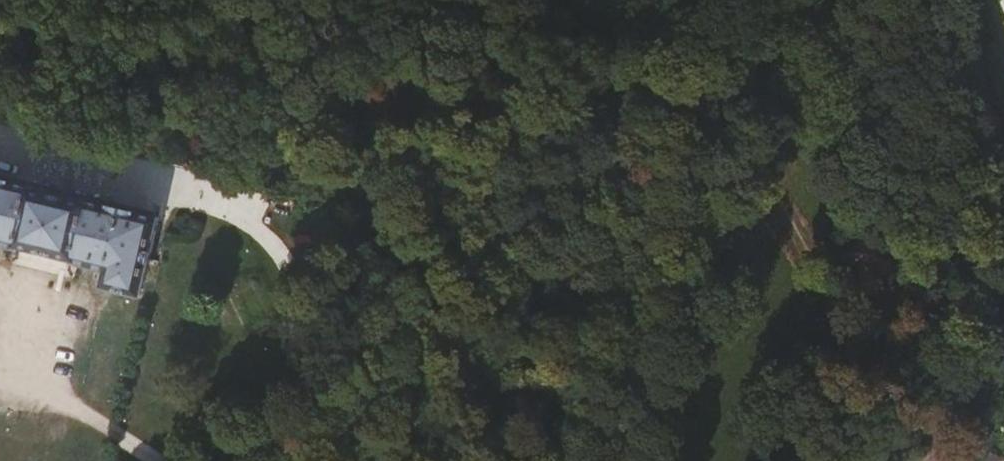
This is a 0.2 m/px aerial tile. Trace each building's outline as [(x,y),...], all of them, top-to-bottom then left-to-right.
[(167,214),(167,210),(0,172),(0,244),(106,268),(107,284),(148,294),(150,289),(167,214)] [(976,459),(987,436),(975,429),(964,453),(976,459)] [(1003,460),(1003,444),(992,439),(986,454),(1001,460),(1003,460)]
